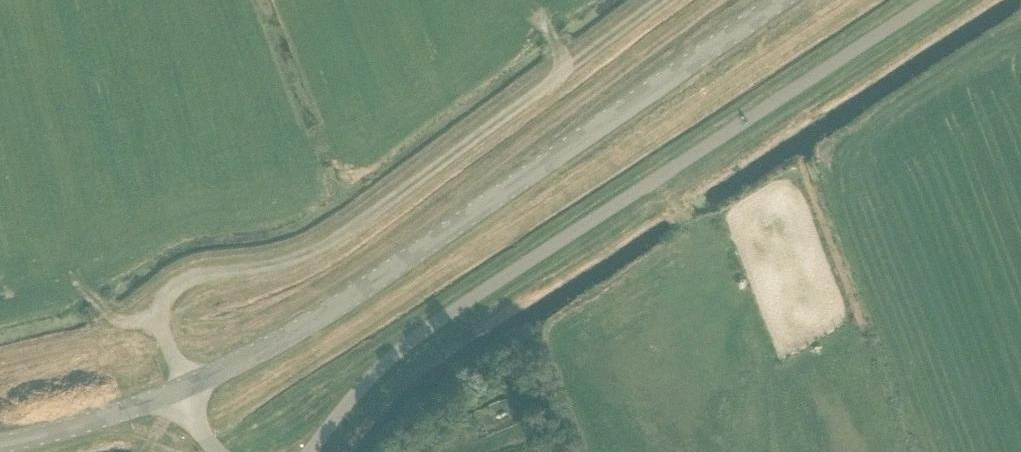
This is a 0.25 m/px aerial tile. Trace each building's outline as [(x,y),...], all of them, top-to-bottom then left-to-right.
[(479,431),(518,422),(512,399),(474,409),(479,431)]
